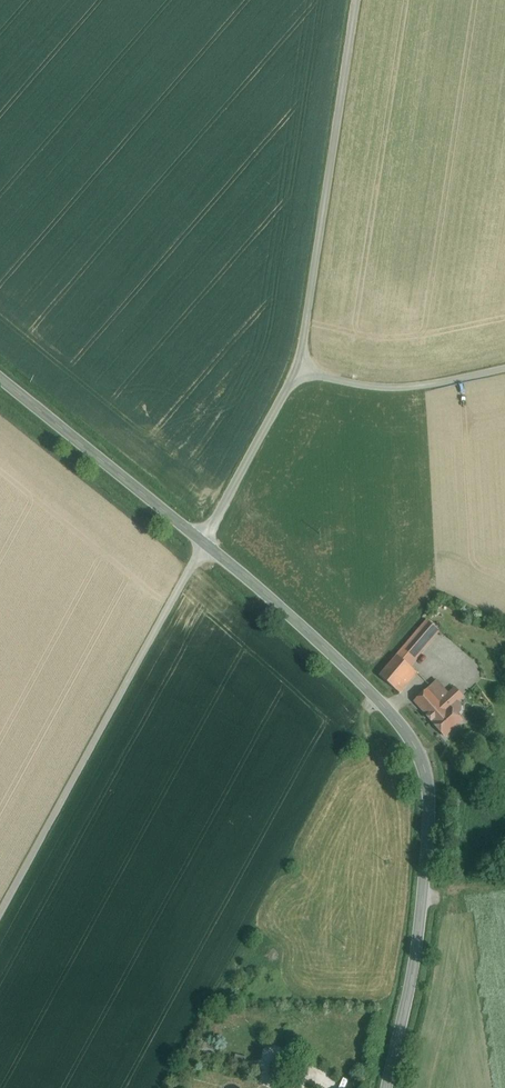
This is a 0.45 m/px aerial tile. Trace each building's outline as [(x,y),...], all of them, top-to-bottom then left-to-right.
[(427,620),(397,655),(406,663),(436,627),(427,620)] [(406,663),(397,655),(379,675),(400,693),(418,672),(406,663)] [(447,697),(434,682),(414,701),(433,722),(450,707),(453,705),(458,700),(467,710),(481,698),(464,680),(447,697)] [(459,717),(467,710),(458,700),(453,705),(456,708),(453,710),(459,717)] [(453,705),(450,707),(433,722),(445,735),(462,720),(459,717),(453,710),(456,708),(453,705)]
